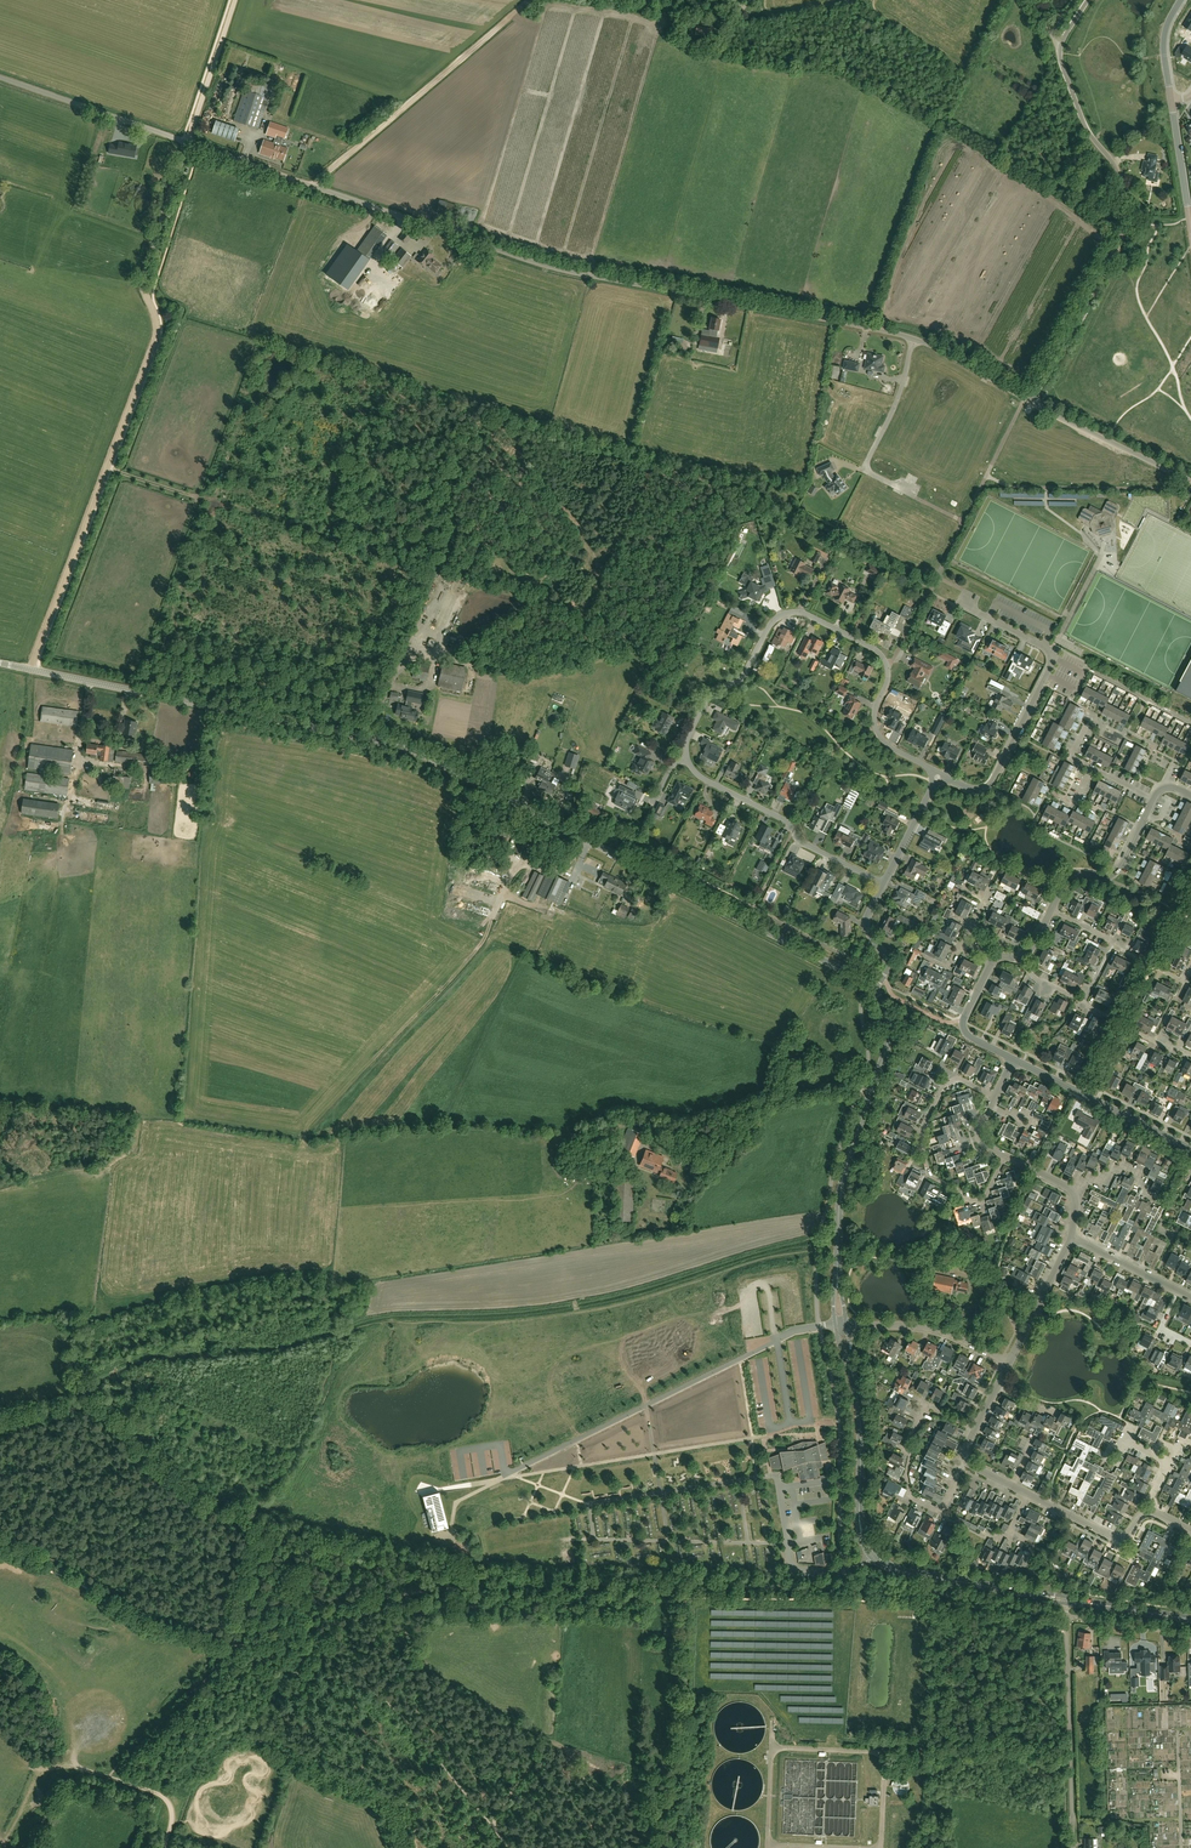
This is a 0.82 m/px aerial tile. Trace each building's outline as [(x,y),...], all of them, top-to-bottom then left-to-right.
[(1187,46),(1185,50),(1179,47),(1175,52),(1182,56),(1183,55),(1187,57),(1186,59),(1190,62),(1190,48),(1187,46)] [(268,98),(266,97),(269,84),(250,78),(247,91),(244,90),(234,121),(258,129),(268,98)] [(235,141),(239,129),(216,122),(212,133),(235,141)] [(284,138),(288,128),(271,122),(268,132),(267,131),(267,134),(276,137),(274,143),(265,139),(260,153),(271,157),(272,156),(274,157),(284,160),(288,148),(280,146),(281,142),(282,142),(283,137),(284,138)] [(110,145),(109,153),(123,155),(123,152),(128,153),(127,156),(135,157),(137,147),(130,146),(130,144),(119,142),(119,146),(110,145)] [(164,163),(164,146),(153,146),(153,157),(156,157),(156,163),(164,163)] [(1155,172),(1156,164),(1158,156),(1149,154),(1147,162),(1144,161),(1142,170),(1145,171),(1144,176),(1149,177),(1148,180),(1157,182),(1159,173),(1155,172)] [(457,205),(440,199),(436,211),(453,217),(457,205)] [(374,227),(358,252),(370,260),(387,235),(374,227)] [(413,235),(406,230),(400,239),(402,241),(406,243),(413,235)] [(399,245),(391,240),(384,250),(392,256),(395,252),(399,245)] [(402,267),(411,256),(402,248),(393,260),(402,267)] [(417,261),(422,264),(425,267),(426,265),(436,273),(442,266),(432,258),(434,256),(426,249),(417,261)] [(718,330),(720,319),(712,318),(709,329),(710,329),(708,336),(701,334),(699,345),(717,348),(719,338),(717,337),(718,330)] [(868,353),(865,368),(883,372),(884,371),(885,367),(884,366),(882,365),(883,357),(883,356),(875,355),(874,354),(872,353),(871,354),(868,353)] [(860,364),(845,361),(844,369),(859,371),(860,364)] [(913,408),(910,414),(920,419),(922,414),(924,415),(924,414),(926,410),(925,409),(927,405),(935,409),(939,401),(929,396),(926,402),(919,399),(916,405),(915,405),(914,405),(913,407),(913,408)] [(894,441),(887,455),(900,461),(902,459),(905,460),(908,454),(899,449),(902,445),(894,441)] [(1080,448),(1073,461),(1077,463),(1079,459),(1098,469),(1101,463),(1099,462),(1101,456),(1095,453),(1094,454),(1090,452),(1091,451),(1084,447),(1083,449),(1080,448)] [(831,463),(827,465),(818,469),(818,468),(817,469),(820,476),(821,476),(823,475),(825,479),(829,484),(825,487),(830,493),(834,490),(838,495),(848,488),(838,475),(837,475),(837,476),(835,478),(832,474),(831,471),(834,470),(831,463)] [(1115,512),(1117,511),(1118,508),(1118,505),(1109,501),(1107,501),(1101,513),(1096,514),(1085,508),(1083,509),(1079,518),(1079,520),(1083,522),(1085,521),(1087,522),(1087,524),(1094,527),(1095,531),(1102,535),(1103,532),(1106,531),(1109,533),(1112,526),(1111,522),(1114,517),(1114,516),(1114,514),(1115,512)] [(821,556),(814,553),(810,560),(817,563),(821,556)] [(814,570),(805,565),(805,564),(796,559),(791,569),(801,573),(810,577),(814,570)] [(883,570),(870,564),(866,571),(873,575),(872,577),(878,580),(883,570)] [(745,591),(739,592),(741,599),(749,596),(758,601),(762,592),(768,590),(767,587),(774,585),(775,585),(768,565),(761,568),(765,578),(762,579),(763,585),(760,586),(751,581),(753,579),(749,576),(748,576),(744,584),(747,586),(745,591)] [(857,596),(849,592),(850,590),(842,586),(840,589),(837,587),(837,586),(832,583),(827,593),(832,596),(833,595),(836,596),(835,598),(843,602),(845,598),(853,602),(857,596)] [(910,616),(911,613),(912,613),(914,610),(908,607),(903,617),(908,620),(910,616)] [(944,621),(947,616),(934,609),(928,620),(932,622),(931,624),(936,626),(937,624),(944,628),(942,632),(945,634),(951,624),(944,621)] [(743,619),(744,616),(747,618),(749,614),(741,610),(738,616),(743,619)] [(874,621),(870,627),(879,632),(880,631),(884,633),(885,631),(886,631),(885,633),(890,635),(898,620),(900,615),(892,612),(890,616),(886,624),(883,622),(878,620),(876,615),(872,617),(874,621)] [(737,646),(742,636),(738,634),(738,635),(731,631),(733,626),(738,628),(743,620),(739,618),(739,619),(728,614),(720,630),(718,629),(716,633),(719,634),(716,640),(723,643),(726,639),(731,641),(730,643),(737,646)] [(967,630),(968,627),(962,624),(957,632),(959,633),(957,636),(962,639),(961,640),(965,642),(962,647),(973,652),(976,645),(970,642),(975,634),(967,630)] [(793,640),(796,634),(785,628),(783,631),(780,629),(772,643),(776,645),(778,642),(785,646),(789,638),(793,640)] [(699,646),(703,638),(694,634),(691,642),(699,646)] [(817,654),(823,642),(813,637),(812,640),(806,638),(798,654),(806,657),(809,650),(817,654)] [(942,647),(945,641),(939,638),(936,644),(942,647)] [(987,643),(984,649),(988,651),(989,648),(996,651),(994,654),(1001,658),(1005,660),(1005,661),(1010,652),(1005,649),(1007,647),(993,640),(990,645),(987,643)] [(842,666),(843,662),(846,656),(841,653),(842,651),(833,647),(827,659),(825,658),(822,664),(832,670),(836,663),(842,666)] [(938,656),(955,664),(957,659),(941,651),(938,656)] [(1017,662),(1014,661),(1005,678),(1010,681),(1016,671),(1022,674),(1025,669),(1031,671),(1033,666),(1032,666),(1034,661),(1021,654),(1017,662)] [(924,678),(923,677),(925,672),(929,674),(933,667),(915,658),(911,665),(916,668),(914,672),(913,672),(908,681),(915,684),(913,687),(918,689),(924,678)] [(814,672),(819,663),(814,660),(809,669),(814,672)] [(462,691),(467,667),(443,662),(438,686),(462,691)] [(851,664),(848,671),(852,673),(854,669),(861,672),(860,674),(868,679),(873,668),(865,664),(864,665),(857,662),(855,666),(851,664)] [(1176,691),(1190,699),(1190,662),(1176,691)] [(430,666),(416,663),(412,677),(427,680),(430,666)] [(766,674),(754,667),(751,674),(756,676),(766,681),(767,679),(764,677),(766,674)] [(848,690),(840,686),(836,692),(844,696),(848,690)] [(1087,699),(1092,689),(1086,686),(1081,696),(1087,699)] [(1093,702),(1098,692),(1092,689),(1087,699),(1093,702)] [(407,701),(412,702),(422,704),(424,694),(408,690),(406,701),(407,701)] [(398,700),(399,693),(392,692),(390,698),(398,700)] [(1099,705),(1103,695),(1098,692),(1093,702),(1099,705)] [(810,703),(813,697),(807,694),(804,700),(810,703)] [(1003,706),(1009,709),(1013,703),(1006,699),(1007,698),(998,694),(995,700),(992,699),(990,699),(988,703),(989,704),(992,706),(1001,710),(1003,706)] [(852,718),(856,710),(858,711),(861,703),(855,700),(856,698),(850,695),(846,703),(849,704),(847,707),(846,707),(843,713),(852,718)] [(1107,703),(1110,698),(1103,695),(1099,705),(1104,708),(1107,703)] [(941,703),(939,698),(935,700),(938,707),(944,704),(943,702),(941,703)] [(411,709),(412,707),(411,707),(412,702),(407,701),(406,705),(398,704),(396,714),(401,715),(400,718),(416,721),(419,711),(411,709)] [(1079,711),(1081,708),(1076,705),(1067,701),(1064,706),(1068,708),(1067,708),(1082,716),(1084,714),(1079,711)] [(1113,706),(1107,703),(1104,708),(1102,713),(1108,716),(1113,706)] [(77,726),(79,711),(42,706),(41,721),(77,726)] [(1114,719),(1119,709),(1113,706),(1108,716),(1114,719)] [(1082,716),(1067,708),(1065,714),(1075,719),(1077,716),(1081,718),(1082,716)] [(899,721),(902,714),(891,709),(887,717),(891,719),(887,726),(894,730),(894,729),(895,730),(895,731),(899,732),(903,724),(899,721)] [(1119,722),(1124,712),(1119,709),(1114,719),(1119,722)] [(665,734),(670,725),(670,724),(671,724),(674,718),(663,712),(659,721),(656,719),(652,726),(655,728),(655,729),(665,734)] [(717,721),(713,729),(721,733),(726,725),(730,727),(736,730),(739,723),(716,712),(713,719),(717,721)] [(1125,725),(1130,715),(1124,712),(1119,722),(1125,725)] [(1075,719),(1065,714),(1062,719),(1077,727),(1078,725),(1074,722),(1075,719)] [(945,718),(940,715),(932,732),(936,735),(945,718)] [(1146,729),(1151,719),(1145,716),(1140,726),(1146,729)] [(1077,727),(1062,719),(1059,725),(1064,728),(1069,730),(1070,730),(1071,727),(1076,729),(1077,727)] [(1152,732),(1157,722),(1151,719),(1146,729),(1152,732)] [(138,722),(126,720),(123,733),(135,735),(136,731),(137,731),(138,727),(137,727),(138,722)] [(982,724),(978,731),(982,733),(993,739),(994,737),(995,738),(997,738),(998,735),(997,733),(996,733),(997,730),(995,729),(997,724),(990,720),(988,725),(986,724),(986,726),(982,724)] [(1063,731),(1064,728),(1059,725),(1054,722),(1051,728),(1066,735),(1067,733),(1063,731)] [(1158,735),(1163,725),(1157,722),(1152,732),(1158,735)] [(1164,738),(1166,733),(1169,728),(1163,725),(1158,735),(1163,738),(1164,738)] [(1066,735),(1051,728),(1048,733),(1058,739),(1060,736),(1065,738),(1066,736),(1066,735)] [(924,747),(928,739),(921,735),(921,734),(913,730),(908,740),(913,743),(914,742),(924,747)] [(1058,739),(1048,733),(1045,739),(1060,746),(1061,744),(1057,742),(1058,739)] [(1172,736),(1166,733),(1164,738),(1163,738),(1161,742),(1167,745),(1172,736)] [(1173,748),(1178,739),(1172,736),(1167,745),(1173,748)] [(75,746),(76,740),(69,738),(67,744),(75,746)] [(722,749),(719,748),(719,747),(711,743),(711,742),(703,738),(700,743),(706,746),(704,749),(705,750),(703,754),(701,754),(700,756),(700,757),(700,759),(701,760),(702,761),(705,763),(708,758),(716,762),(721,753),(721,752),(722,749)] [(1060,746),(1045,739),(1042,744),(1053,750),(1054,747),(1059,749),(1060,746)] [(1179,752),(1184,742),(1178,739),(1173,748),(1179,752)] [(1185,754),(1190,745),(1184,742),(1179,752),(1185,754)] [(101,755),(103,745),(98,745),(88,743),(87,753),(91,754),(91,757),(96,757),(97,754),(101,755)] [(955,760),(960,750),(945,743),(943,748),(940,746),(939,747),(937,749),(938,751),(941,752),(940,753),(949,758),(950,757),(955,760)] [(70,774),(74,750),(31,744),(28,768),(70,774)] [(987,749),(977,744),(973,752),(976,754),(974,759),(985,764),(989,755),(985,753),(987,749)] [(103,745),(101,755),(101,760),(113,762),(115,747),(103,745)] [(1143,756),(1146,750),(1136,745),(1133,751),(1143,756)] [(647,774),(650,767),(652,767),(655,762),(647,759),(650,753),(637,746),(634,753),(641,756),(639,761),(641,761),(638,766),(634,764),(631,770),(640,775),(642,771),(647,774)] [(1091,758),(1095,749),(1089,746),(1085,755),(1091,758)] [(1096,761),(1101,752),(1095,749),(1091,758),(1096,761)] [(139,753),(117,751),(116,761),(138,764),(139,753)] [(1143,756),(1133,751),(1130,757),(1140,762),(1143,756)] [(1102,764),(1107,755),(1101,752),(1096,761),(1102,764)] [(565,766),(575,769),(579,756),(569,753),(565,766)] [(1111,762),(1113,758),(1107,755),(1102,764),(1108,767),(1110,764),(1111,762)] [(1137,768),(1140,762),(1130,757),(1127,763),(1137,768)] [(800,793),(795,790),(796,788),(789,784),(792,779),(790,778),(791,777),(789,776),(796,763),(790,760),(782,776),(785,777),(784,779),(784,783),(785,784),(780,794),(786,797),(785,799),(791,803),(794,797),(797,798),(800,793)] [(1071,772),(1074,767),(1074,766),(1065,761),(1062,767),(1071,772)] [(744,774),(737,770),(739,765),(732,762),(730,766),(729,766),(725,774),(740,781),(744,774)] [(530,763),(527,769),(532,772),(535,766),(530,763)] [(1134,774),(1137,768),(1127,763),(1124,769),(1134,774)] [(114,775),(125,776),(126,766),(115,765),(114,775)] [(772,785),(770,784),(765,782),(768,777),(764,775),(768,768),(761,765),(757,772),(758,772),(756,778),(759,780),(755,789),(759,791),(760,791),(765,793),(767,789),(770,791),(772,785)] [(1068,778),(1071,772),(1062,767),(1059,773),(1068,778)] [(550,794),(551,794),(555,785),(547,781),(551,774),(540,768),(535,778),(542,782),(539,788),(543,790),(551,793),(550,794)] [(1186,782),(1190,773),(1185,770),(1180,779),(1186,782)] [(165,772),(150,771),(150,783),(165,784),(165,772)] [(67,795),(70,778),(27,772),(25,789),(67,795)] [(1065,784),(1068,778),(1059,773),(1056,779),(1065,784)] [(1043,786),(1045,783),(1038,779),(1034,777),(1031,783),(1046,791),(1047,788),(1046,788),(1046,787),(1043,786)] [(1062,790),(1065,784),(1056,779),(1053,785),(1062,790)] [(1099,794),(1105,783),(1099,780),(1093,791),(1099,794)] [(629,781),(626,785),(636,790),(638,786),(629,781)] [(690,794),(693,789),(677,782),(668,801),(676,805),(679,799),(685,803),(688,798),(690,794)] [(1046,791),(1031,783),(1028,788),(1039,794),(1040,791),(1045,793),(1046,791)] [(1105,797),(1110,786),(1105,783),(1099,794),(1105,797)] [(633,808),(637,799),(627,793),(629,789),(620,785),(618,789),(620,790),(615,799),(616,799),(614,803),(629,811),(631,807),(633,808)] [(1110,799),(1116,789),(1110,786),(1105,797),(1110,799)] [(574,789),(572,788),(570,793),(568,793),(566,798),(571,800),(574,789)] [(851,811),(861,792),(853,788),(843,807),(851,811)] [(1037,797),(1039,794),(1028,788),(1025,794),(1040,802),(1041,802),(1042,799),(1037,797)] [(1123,797),(1120,795),(1121,792),(1116,789),(1110,799),(1119,804),(1123,797)] [(1040,802),(1025,794),(1022,800),(1033,805),(1035,802),(1039,804),(1040,802)] [(22,809),(56,812),(57,808),(59,808),(60,802),(23,799),(22,809)] [(1187,801),(1185,804),(1181,802),(1180,805),(1190,810),(1190,803),(1187,801)] [(1048,818),(1056,803),(1054,802),(1051,806),(1048,805),(1043,815),(1043,816),(1042,818),(1047,821),(1048,818)] [(591,806),(587,812),(598,818),(601,811),(596,808),(597,806),(592,803),(591,806)] [(665,806),(659,803),(654,813),(660,816),(665,806)] [(834,822),(842,806),(837,803),(832,811),(825,807),(823,809),(822,810),(821,813),(821,815),(822,816),(821,819),(815,816),(810,827),(818,832),(822,824),(825,826),(829,819),(834,822)] [(1054,821),(1059,810),(1056,809),(1059,805),(1056,803),(1048,818),(1054,821)] [(710,818),(713,812),(706,809),(707,808),(700,805),(695,816),(700,818),(700,817),(707,821),(706,823),(712,826),(715,820),(710,818)] [(1180,805),(1178,807),(1183,809),(1181,812),(1190,817),(1190,810),(1180,805)] [(1060,824),(1067,809),(1065,808),(1063,812),(1059,810),(1054,821),(1060,824)] [(1073,824),(1081,809),(1079,808),(1076,812),(1073,811),(1072,812),(1070,816),(1068,821),(1073,824)] [(895,830),(900,821),(893,817),(895,814),(886,809),(884,814),(888,816),(883,824),(887,826),(884,832),(889,835),(892,829),(895,830)] [(1065,827),(1068,821),(1070,816),(1067,814),(1070,810),(1067,809),(1060,824),(1065,827)] [(1079,827),(1084,816),(1081,815),(1083,810),(1081,809),(1073,824),(1079,827)] [(21,810),(21,816),(58,819),(58,813),(21,810)] [(1181,812),(1180,815),(1175,813),(1174,816),(1189,823),(1190,820),(1190,817),(1181,812)] [(1084,830),(1092,815),(1090,813),(1087,818),(1084,816),(1079,827),(1084,830)] [(1090,833),(1095,822),(1092,820),(1094,816),(1092,815),(1084,830),(1090,833)] [(1189,823),(1174,816),(1173,818),(1177,820),(1176,823),(1186,829),(1189,823)] [(1129,823),(1119,817),(1116,823),(1126,828),(1129,823)] [(741,828),(737,826),(738,823),(738,822),(739,822),(738,821),(738,820),(737,820),(737,819),(736,819),(735,819),(734,820),(733,820),(732,823),(728,821),(721,835),(729,840),(731,836),(736,838),(741,828)] [(1126,828),(1116,823),(1113,829),(1124,834),(1126,828)] [(1183,834),(1186,829),(1176,823),(1174,826),(1170,824),(1168,827),(1183,834)] [(762,825),(755,838),(761,841),(759,846),(766,849),(766,848),(773,852),(778,842),(773,839),(772,840),(771,840),(771,839),(772,836),(770,835),(769,835),(771,830),(762,825)] [(839,831),(834,839),(835,839),(835,841),(835,842),(836,844),(837,844),(838,845),(839,845),(841,844),(842,843),(850,847),(851,846),(854,839),(847,836),(850,830),(841,826),(839,831)] [(1151,841),(1157,830),(1151,827),(1146,838),(1151,841)] [(1124,834),(1113,829),(1110,834),(1121,839),(1124,834)] [(1157,844),(1162,833),(1157,830),(1151,841),(1157,844)] [(928,847),(934,850),(937,845),(940,846),(943,841),(926,832),(923,838),(926,839),(922,849),(926,851),(928,847)] [(1163,847),(1168,836),(1162,833),(1157,844),(1163,847)] [(1118,845),(1121,839),(1110,834),(1107,840),(1118,845)] [(1168,850),(1171,844),(1174,839),(1168,836),(1163,847),(1168,849),(1168,850)] [(522,855),(527,844),(518,840),(513,851),(522,855)] [(1115,851),(1118,845),(1107,840),(1105,845),(1115,851)] [(878,862),(885,849),(870,842),(864,855),(878,862)] [(1171,858),(1176,847),(1171,844),(1168,850),(1168,849),(1165,855),(1171,858)] [(1115,851),(1105,845),(1102,851),(1112,856),(1115,851)] [(1176,860),(1182,850),(1176,847),(1171,858),(1176,860)] [(1182,863),(1187,853),(1182,850),(1176,860),(1182,863)] [(1190,860),(1190,855),(1188,853),(1187,853),(1182,863),(1188,866),(1188,865),(1190,860)] [(786,866),(783,871),(799,879),(801,874),(807,863),(796,858),(797,856),(792,854),(786,866)] [(550,860),(533,856),(531,862),(541,865),(541,866),(548,868),(550,860)] [(766,863),(761,860),(756,869),(762,872),(766,863)] [(928,868),(920,864),(920,863),(913,860),(909,867),(908,867),(905,874),(914,879),(917,872),(924,875),(928,868)] [(1161,865),(1158,864),(1150,860),(1149,863),(1144,861),(1143,863),(1158,871),(1161,865)] [(975,885),(980,875),(973,871),(978,863),(974,861),(968,872),(971,874),(968,881),(975,885)] [(1155,876),(1158,871),(1143,863),(1142,865),(1146,868),(1145,871),(1155,876)] [(809,886),(806,892),(813,895),(815,889),(817,886),(819,887),(817,892),(823,895),(825,890),(827,891),(835,875),(824,870),(823,871),(818,869),(809,886)] [(1006,890),(1013,876),(1007,872),(1007,871),(1004,869),(1001,874),(1001,875),(1004,877),(1001,882),(1005,884),(1003,888),(1006,890)] [(533,901),(546,876),(535,871),(522,896),(533,901)] [(620,895),(626,884),(605,873),(605,872),(604,871),(603,872),(600,879),(607,882),(604,887),(620,895)] [(989,883),(993,874),(990,873),(988,876),(986,874),(984,873),(983,872),(982,871),(980,875),(975,885),(982,888),(985,881),(989,883)] [(1152,882),(1155,876),(1145,871),(1143,874),(1139,872),(1137,874),(1152,882)] [(552,874),(543,897),(560,905),(570,882),(552,874)] [(1149,887),(1152,882),(1137,874),(1136,876),(1141,879),(1139,882),(1149,887)] [(1017,890),(1020,885),(1018,884),(1020,879),(1013,876),(1006,890),(1009,891),(1011,887),(1017,890)] [(839,883),(830,900),(836,903),(841,893),(848,896),(848,895),(853,897),(852,899),(851,900),(850,903),(857,907),(859,904),(858,904),(862,895),(858,892),(858,891),(847,885),(846,887),(845,887),(845,886),(839,883)] [(1027,899),(1034,886),(1027,883),(1025,887),(1023,886),(1020,891),(1026,894),(1024,898),(1027,899)] [(1036,900),(1041,890),(1034,886),(1027,899),(1031,901),(1032,898),(1036,900)] [(915,894),(906,890),(904,894),(897,891),(896,891),(893,897),(894,898),(896,899),(895,901),(896,902),(903,906),(906,900),(911,903),(913,899),(918,901),(920,897),(924,899),(927,894),(917,889),(915,894)] [(469,898),(483,901),(484,895),(470,892),(469,898)] [(972,904),(967,902),(969,899),(960,894),(958,893),(956,897),(958,897),(956,900),(961,902),(959,906),(969,911),(972,904)] [(1093,917),(1099,907),(1098,907),(1100,904),(1093,901),(1094,900),(1090,897),(1090,898),(1086,905),(1085,907),(1089,909),(1086,914),(1093,917)] [(1073,900),(1071,904),(1068,902),(1065,907),(1068,909),(1068,910),(1072,912),(1071,913),(1076,915),(1082,905),(1073,900)] [(621,904),(616,914),(624,919),(629,908),(621,904)] [(1025,905),(1023,908),(1033,913),(1035,910),(1025,905)] [(965,918),(969,911),(959,906),(957,910),(952,908),(951,910),(947,908),(945,912),(959,919),(960,916),(965,918)] [(995,925),(1000,915),(996,913),(998,910),(995,908),(992,907),(989,912),(987,915),(991,917),(988,922),(995,925)] [(638,911),(632,908),(628,916),(634,919),(638,911)] [(1033,913),(1023,908),(1021,911),(1032,916),(1033,913)] [(1134,925),(1134,924),(1130,922),(1127,920),(1129,916),(1128,915),(1130,910),(1128,909),(1125,915),(1123,918),(1120,925),(1119,926),(1123,929),(1122,932),(1130,936),(1134,928),(1133,927),(1134,925)] [(850,917),(838,911),(833,920),(841,924),(841,936),(848,935),(848,932),(851,932),(850,917)] [(957,922),(959,919),(945,912),(943,917),(948,920),(947,921),(950,923),(948,927),(958,932),(962,925),(957,922)] [(1002,929),(1005,924),(1008,925),(1012,917),(1006,914),(1004,917),(1000,915),(995,925),(1002,929)] [(891,931),(895,923),(898,925),(900,921),(897,920),(897,919),(888,915),(886,918),(881,928),(887,931),(885,933),(891,936),(894,932),(891,931)] [(1014,938),(1019,928),(1015,926),(1017,923),(1014,922),(1015,921),(1014,920),(1016,918),(1013,916),(1012,917),(1008,925),(1007,928),(1010,930),(1008,935),(1014,938)] [(1111,933),(1116,923),(1120,925),(1123,918),(1119,917),(1118,920),(1110,916),(1103,929),(1111,933)] [(920,930),(922,926),(905,917),(903,922),(916,928),(920,930)] [(1067,937),(1072,928),(1071,928),(1071,927),(1066,924),(1065,925),(1064,925),(1062,930),(1058,928),(1054,937),(1059,940),(1062,935),(1067,937)] [(958,932),(948,927),(945,934),(942,932),(940,936),(945,938),(948,940),(950,936),(955,939),(958,932)] [(1021,942),(1024,937),(1027,939),(1027,938),(1032,929),(1028,928),(1026,932),(1019,928),(1014,938),(1021,942)] [(1076,937),(1077,935),(1078,936),(1080,930),(1076,928),(1075,930),(1072,928),(1067,937),(1070,939),(1068,944),(1069,945),(1075,948),(1079,939),(1076,937)] [(1141,953),(1146,943),(1147,944),(1149,940),(1148,938),(1144,936),(1142,935),(1145,931),(1140,928),(1135,938),(1138,939),(1133,949),(1141,953)] [(948,952),(952,945),(943,941),(945,938),(940,936),(937,934),(935,937),(941,940),(938,947),(948,952)] [(1094,947),(1096,943),(1088,939),(1087,939),(1085,943),(1091,946),(1087,952),(1097,957),(1101,950),(1094,947)] [(924,953),(934,959),(936,955),(944,960),(948,952),(938,947),(933,945),(930,952),(925,950),(924,953)] [(1046,947),(1042,954),(1051,959),(1056,961),(1060,953),(1062,955),(1064,951),(1061,950),(1054,946),(1052,950),(1046,947)] [(921,952),(914,949),(913,952),(907,965),(910,966),(913,959),(914,960),(917,954),(920,956),(920,955),(921,952)] [(1180,969),(1185,957),(1189,959),(1190,954),(1190,951),(1189,950),(1187,954),(1184,953),(1182,957),(1178,955),(1172,965),(1180,969)] [(1094,964),(1097,957),(1087,952),(1085,957),(1081,955),(1080,957),(1078,956),(1076,960),(1085,965),(1087,961),(1094,964)] [(1042,954),(1038,961),(1045,965),(1042,970),(1049,974),(1051,971),(1048,969),(1051,963),(1049,962),(1051,959),(1042,954)] [(1118,969),(1123,959),(1117,956),(1111,966),(1108,964),(1106,967),(1113,970),(1114,967),(1118,969)] [(966,972),(971,962),(964,959),(962,963),(958,962),(954,971),(954,972),(960,974),(962,970),(966,972)] [(1125,973),(1131,963),(1123,959),(1118,969),(1125,973)] [(975,979),(979,972),(976,970),(978,966),(971,962),(966,972),(970,974),(969,976),(975,979)] [(1068,983),(1072,974),(1065,970),(1069,964),(1065,962),(1060,972),(1063,974),(1061,980),(1068,983)] [(1110,969),(1106,967),(1102,975),(1106,978),(1110,969)] [(912,984),(917,974),(912,971),(907,968),(904,973),(907,975),(905,979),(904,978),(902,982),(903,982),(902,983),(909,986),(910,983),(912,984)] [(930,981),(935,971),(928,968),(927,970),(924,968),(918,979),(924,981),(925,978),(930,981)] [(942,983),(944,979),(941,977),(942,975),(935,971),(930,981),(934,982),(932,986),(935,987),(939,989),(940,986),(942,983)] [(1014,984),(1013,977),(1014,977),(1013,976),(1012,974),(1010,974),(1009,974),(1003,971),(1001,975),(1000,975),(999,976),(999,978),(999,979),(1008,984),(1007,987),(1012,990),(1017,992),(1018,989),(1019,989),(1015,987),(1016,985),(1014,984)] [(1081,985),(1085,976),(1078,972),(1076,976),(1072,974),(1068,983),(1075,987),(1078,981),(1081,983),(1080,985),(1081,985)] [(1128,978),(1124,976),(1120,984),(1123,986),(1128,978)] [(951,986),(948,991),(951,992),(962,998),(965,991),(960,988),(962,985),(954,981),(951,986)] [(1152,982),(1147,992),(1151,994),(1151,995),(1157,999),(1159,995),(1164,985),(1158,982),(1157,982),(1156,984),(1152,982)] [(1012,990),(1007,987),(1005,986),(1004,989),(993,984),(989,992),(994,994),(993,997),(997,999),(1001,992),(1004,994),(1005,991),(1010,994),(1012,990)] [(1102,1003),(1107,992),(1103,990),(1104,987),(1097,984),(1097,985),(1093,992),(1097,994),(1095,999),(1102,1003)] [(1026,1003),(1032,989),(1025,985),(1022,991),(1018,989),(1017,992),(1014,998),(1021,1002),(1021,1001),(1026,1003)] [(1164,985),(1159,995),(1166,999),(1165,1001),(1169,1003),(1174,993),(1170,992),(1171,989),(1164,985)] [(945,995),(942,1000),(944,1001),(951,1005),(953,1002),(958,1005),(962,998),(951,992),(948,991),(946,989),(943,995),(945,995)] [(1115,1003),(1119,995),(1112,991),(1111,994),(1107,992),(1102,1003),(1109,1006),(1111,1001),(1115,1003)] [(1182,1001),(1185,1002),(1189,1004),(1187,1008),(1190,1010),(1190,996),(1186,994),(1182,1001)] [(1068,1002),(1067,1002),(1067,1001),(1065,1000),(1064,1000),(1060,998),(1057,1003),(1054,1001),(1050,1010),(1057,1014),(1059,1009),(1064,1011),(1068,1002)] [(1025,1014),(1024,1017),(1029,1020),(1030,1018),(1037,1021),(1045,1004),(1037,1000),(1032,1009),(1029,1007),(1028,1008),(1025,1014)] [(982,1014),(990,1018),(993,1011),(998,1013),(1002,1005),(997,1003),(995,1006),(988,1002),(982,1014)] [(1139,1018),(1135,1025),(1142,1029),(1147,1019),(1143,1016),(1145,1013),(1144,1013),(1142,1012),(1143,1009),(1140,1007),(1135,1016),(1139,1018)] [(1174,1031),(1179,1020),(1172,1017),(1175,1011),(1171,1009),(1167,1018),(1171,1020),(1167,1027),(1167,1028),(1167,1030),(1172,1032),(1173,1031),(1174,1031)] [(1010,1023),(1009,1023),(1012,1017),(1006,1014),(1001,1023),(1005,1025),(1002,1032),(1010,1036),(1014,1028),(1009,1025),(1010,1023)] [(1083,1029),(1085,1025),(1082,1023),(1084,1018),(1076,1014),(1069,1027),(1074,1030),(1073,1032),(1080,1035),(1083,1029)] [(1147,1019),(1142,1029),(1149,1032),(1153,1025),(1157,1027),(1158,1024),(1161,1018),(1158,1017),(1157,1016),(1156,1018),(1153,1017),(1149,1015),(1147,1019)] [(1099,1031),(1104,1021),(1094,1016),(1090,1023),(1087,1021),(1085,1025),(1083,1029),(1089,1033),(1091,1028),(1096,1031),(1097,1030),(1099,1031)] [(1185,1027),(1188,1029),(1190,1024),(1190,1019),(1189,1018),(1186,1024),(1179,1020),(1174,1031),(1175,1031),(1174,1034),(1179,1036),(1180,1034),(1181,1035),(1185,1027)] [(934,1041),(930,1048),(939,1053),(940,1052),(944,1054),(948,1048),(951,1050),(957,1038),(949,1034),(949,1035),(946,1040),(940,1037),(938,1042),(934,1041)] [(1051,1043),(1053,1044),(1056,1038),(1057,1039),(1059,1038),(1061,1035),(1059,1034),(1055,1035),(1051,1043)] [(1128,1049),(1128,1050),(1128,1051),(1129,1052),(1131,1054),(1130,1055),(1140,1060),(1138,1064),(1142,1066),(1143,1065),(1147,1057),(1147,1056),(1143,1054),(1147,1047),(1137,1042),(1133,1049),(1131,1048),(1130,1048),(1128,1049)] [(1067,1059),(1075,1044),(1073,1043),(1070,1048),(1065,1046),(1064,1047),(1060,1045),(1053,1058),(1062,1063),(1064,1058),(1067,1059)] [(951,1059),(959,1063),(964,1054),(967,1056),(966,1058),(971,1048),(964,1044),(964,1045),(967,1046),(965,1050),(962,1049),(960,1052),(955,1050),(951,1059)] [(1082,1060),(1078,1057),(1080,1053),(1075,1051),(1077,1045),(1075,1044),(1067,1059),(1070,1061),(1068,1066),(1077,1070),(1082,1060)] [(1142,1066),(1140,1071),(1144,1073),(1147,1067),(1148,1068),(1151,1063),(1158,1066),(1158,1065),(1163,1055),(1158,1053),(1155,1051),(1151,1059),(1147,1057),(1143,1065),(1142,1066)] [(928,1069),(932,1062),(923,1057),(919,1064),(916,1063),(914,1067),(924,1072),(922,1071),(924,1067),(928,1069)] [(977,1074),(977,1075),(984,1060),(978,1058),(974,1066),(968,1063),(963,1073),(964,1073),(964,1072),(972,1076),(975,1070),(978,1072),(977,1074)] [(1172,1073),(1175,1066),(1176,1067),(1179,1062),(1173,1059),(1173,1060),(1170,1059),(1167,1064),(1163,1062),(1159,1071),(1162,1073),(1165,1069),(1172,1073)] [(1190,1076),(1190,1074),(1190,1063),(1187,1061),(1182,1071),(1190,1076)] [(1108,1063),(1107,1063),(1101,1074),(1102,1074),(1105,1076),(1111,1065),(1108,1063)] [(930,1079),(923,1075),(924,1072),(927,1074),(928,1074),(924,1072),(914,1067),(908,1079),(917,1083),(916,1085),(924,1089),(925,1087),(926,1088),(926,1087),(928,1088),(930,1083),(928,1083),(930,1079)] [(984,1071),(980,1080),(987,1084),(990,1079),(993,1081),(992,1083),(998,1072),(992,1069),(991,1070),(986,1067),(984,1071)] [(1107,1085),(1115,1090),(1121,1079),(1117,1077),(1119,1073),(1110,1069),(1106,1077),(1110,1079),(1107,1085)] [(1182,1075),(1177,1072),(1173,1081),(1177,1083),(1182,1075)] [(1030,1085),(1030,1084),(1025,1082),(1023,1086),(1020,1084),(1020,1085),(1016,1093),(1024,1097),(1026,1093),(1030,1085)] [(1040,1084),(1035,1082),(1033,1086),(1030,1084),(1030,1085),(1026,1093),(1034,1097),(1036,1092),(1040,1084)] [(1137,1093),(1141,1085),(1135,1082),(1133,1086),(1127,1083),(1122,1093),(1130,1097),(1133,1091),(1137,1093)] [(912,1091),(909,1098),(918,1103),(920,1104),(922,1099),(921,1098),(923,1094),(915,1091),(917,1087),(907,1083),(905,1087),(912,1091)] [(1020,1085),(1015,1083),(1013,1086),(1010,1084),(1005,1093),(1014,1097),(1016,1093),(1020,1085)] [(1048,1088),(1049,1088),(1040,1084),(1036,1092),(1044,1096),(1048,1088)] [(1152,1092),(1146,1090),(1147,1088),(1141,1085),(1137,1093),(1140,1095),(1137,1101),(1146,1105),(1152,1092)] [(1179,1090),(1171,1087),(1166,1099),(1173,1102),(1179,1090)] [(970,1101),(969,1097),(972,1096),(970,1088),(960,1091),(961,1095),(958,1096),(960,1104),(970,1101)] [(1050,1105),(1054,1096),(1051,1095),(1053,1091),(1048,1088),(1044,1096),(1042,1101),(1050,1105)] [(1056,1113),(1060,1105),(1057,1103),(1060,1099),(1054,1096),(1050,1105),(1047,1109),(1056,1113)] [(1164,1107),(1158,1104),(1160,1100),(1157,1099),(1150,1111),(1159,1116),(1164,1107)] [(906,1101),(903,1107),(899,1114),(905,1117),(906,1116),(916,1121),(920,1113),(913,1109),(915,1106),(917,1107),(906,1101)] [(965,1111),(964,1107),(967,1106),(969,1110),(972,1108),(970,1101),(960,1104),(950,1107),(953,1115),(955,1114),(965,1111)] [(1008,1109),(1010,1105),(1002,1101),(1000,1105),(1008,1109)] [(1181,1123),(1185,1113),(1187,1114),(1189,1110),(1180,1106),(1179,1107),(1176,1105),(1172,1112),(1175,1114),(1173,1119),(1181,1123)] [(1094,1120),(1081,1113),(1082,1112),(1078,1110),(1075,1116),(1078,1118),(1076,1123),(1086,1128),(1083,1136),(1088,1139),(1091,1140),(1093,1135),(1091,1134),(1092,1131),(1093,1131),(1099,1120),(1095,1118),(1094,1120)] [(960,1121),(959,1117),(962,1116),(964,1120),(967,1118),(965,1111),(955,1114),(953,1115),(943,1118),(946,1125),(950,1124),(960,1121)] [(897,1131),(908,1136),(912,1128),(905,1124),(907,1121),(909,1122),(910,1122),(899,1116),(895,1123),(900,1125),(897,1131)] [(1051,1122),(1048,1121),(1048,1122),(1043,1120),(1042,1121),(1040,1126),(1047,1130),(1051,1122)] [(955,1131),(953,1127),(957,1126),(959,1129),(962,1128),(960,1121),(950,1124),(946,1125),(942,1126),(945,1134),(955,1131)] [(1014,1141),(1018,1133),(1015,1131),(1017,1126),(1013,1124),(1009,1122),(1007,1125),(1004,1131),(1002,1135),(1014,1141)] [(1045,1139),(1048,1132),(1039,1127),(1037,1131),(1034,1130),(1032,1134),(1033,1134),(1028,1142),(1033,1145),(1035,1141),(1038,1143),(1041,1137),(1043,1138),(1045,1139)] [(644,1134),(628,1128),(618,1150),(634,1157),(644,1134)] [(1033,1134),(1032,1134),(1029,1132),(1025,1130),(1022,1135),(1018,1133),(1014,1141),(1013,1143),(1017,1146),(1018,1143),(1023,1145),(1025,1141),(1028,1143),(1028,1142),(1033,1134)] [(950,1141),(948,1137),(952,1136),(953,1139),(957,1138),(955,1131),(945,1134),(937,1136),(940,1144),(950,1141)] [(907,1152),(910,1145),(904,1142),(906,1139),(897,1134),(895,1138),(898,1139),(895,1145),(897,1146),(896,1148),(903,1152),(903,1151),(907,1152)] [(1128,1157),(1135,1144),(1128,1140),(1124,1147),(1121,1154),(1128,1157)] [(1060,1142),(1058,1146),(1054,1144),(1052,1149),(1055,1151),(1052,1157),(1060,1161),(1068,1146),(1060,1142)] [(1109,1157),(1115,1147),(1107,1143),(1103,1151),(1098,1161),(1106,1165),(1109,1157)] [(943,1151),(940,1144),(932,1146),(933,1150),(937,1149),(939,1152),(935,1154),(938,1163),(945,1161),(946,1161),(942,1151),(943,1151)] [(1124,1147),(1116,1144),(1115,1147),(1109,1157),(1117,1161),(1121,1154),(1124,1147)] [(1150,1151),(1151,1150),(1143,1146),(1136,1161),(1143,1165),(1150,1151)] [(956,1166),(952,1156),(949,1157),(947,1154),(951,1152),(950,1149),(943,1151),(942,1151),(946,1161),(945,1161),(948,1168),(955,1166),(956,1166)] [(1098,1161),(1103,1151),(1098,1149),(1096,1153),(1093,1151),(1090,1157),(1086,1165),(1087,1165),(1094,1169),(1098,1161)] [(660,1166),(663,1157),(646,1150),(640,1165),(657,1172),(657,1171),(659,1166),(660,1166)] [(1154,1163),(1158,1155),(1150,1151),(1143,1165),(1151,1169),(1154,1163)] [(1090,1157),(1083,1153),(1079,1161),(1075,1169),(1083,1173),(1087,1165),(1086,1165),(1090,1157)] [(965,1171),(962,1161),(959,1162),(957,1159),(961,1157),(960,1154),(952,1156),(956,1166),(955,1166),(958,1173),(965,1171)] [(1075,1169),(1079,1161),(1071,1157),(1064,1172),(1072,1176),(1075,1169)] [(894,1170),(903,1174),(908,1163),(897,1158),(893,1166),(894,1167),(895,1168),(894,1170)] [(975,1176),(972,1166),(968,1167),(967,1164),(971,1162),(970,1159),(962,1161),(965,1171),(968,1178),(975,1176)] [(1158,1165),(1154,1163),(1151,1169),(1147,1176),(1155,1180),(1159,1171),(1160,1171),(1162,1166),(1158,1165)] [(986,1171),(984,1171),(978,1173),(977,1169),(981,1167),(980,1164),(972,1166),(975,1176),(978,1184),(987,1180),(986,1178),(988,1177),(989,1174),(988,1172),(986,1171)] [(673,1182),(677,1173),(660,1166),(659,1166),(657,1171),(661,1173),(659,1176),(669,1180),(673,1182)] [(909,1169),(905,1177),(901,1174),(896,1184),(901,1186),(909,1169)] [(913,1190),(916,1192),(923,1180),(919,1178),(922,1174),(913,1170),(906,1183),(914,1187),(913,1190)] [(1015,1186),(1014,1182),(1018,1180),(1014,1170),(1006,1173),(1008,1177),(1004,1178),(1007,1188),(1008,1188),(1015,1186)] [(1158,1192),(1165,1178),(1167,1175),(1166,1174),(1160,1171),(1159,1171),(1155,1180),(1151,1188),(1158,1192)] [(1123,1201),(1126,1194),(1128,1191),(1134,1179),(1132,1178),(1131,1177),(1130,1177),(1129,1179),(1125,1176),(1124,1178),(1121,1176),(1120,1177),(1117,1183),(1114,1181),(1112,1185),(1115,1187),(1117,1183),(1123,1186),(1116,1201),(1115,1202),(1121,1204),(1123,1201)] [(634,1178),(614,1177),(613,1220),(632,1221),(634,1178)] [(1010,1196),(1008,1188),(1007,1188),(1004,1178),(996,1181),(998,1185),(1001,1183),(1003,1187),(999,1188),(1002,1198),(1010,1196)] [(920,1194),(928,1199),(935,1186),(927,1182),(926,1181),(926,1182),(920,1194)] [(1187,1194),(1185,1193),(1183,1197),(1188,1199),(1190,1201),(1190,1187),(1187,1194)] [(1005,1206),(1002,1198),(999,1188),(991,1191),(993,1194),(996,1193),(998,1197),(994,1198),(997,1208),(1005,1206)] [(1042,1196),(1051,1200),(1048,1206),(1059,1212),(1062,1205),(1058,1203),(1062,1195),(1046,1188),(1042,1196)] [(1115,1202),(1116,1201),(1108,1197),(1093,1190),(1091,1194),(1092,1195),(1090,1199),(1092,1200),(1090,1204),(1095,1206),(1096,1207),(1097,1207),(1100,1201),(1112,1207),(1109,1213),(1113,1215),(1115,1216),(1121,1204),(1115,1202)] [(1127,1222),(1135,1207),(1134,1207),(1138,1200),(1140,1197),(1136,1195),(1135,1196),(1130,1194),(1130,1195),(1126,1194),(1123,1201),(1129,1204),(1121,1220),(1126,1222),(1127,1222)] [(1000,1215),(997,1208),(994,1198),(986,1201),(987,1204),(991,1203),(993,1207),(989,1208),(991,1214),(992,1218),(1000,1215)] [(1188,1199),(1184,1207),(1182,1205),(1180,1209),(1185,1212),(1190,1215),(1190,1201),(1188,1199)] [(1139,1228),(1146,1213),(1150,1206),(1151,1203),(1147,1201),(1147,1202),(1142,1200),(1141,1201),(1138,1200),(1134,1207),(1135,1207),(1141,1210),(1133,1226),(1138,1228),(1139,1228)] [(1023,1209),(1032,1215),(1034,1210),(1025,1205),(1023,1209)] [(1158,1220),(1158,1218),(1163,1209),(1159,1207),(1158,1208),(1154,1206),(1153,1207),(1150,1206),(1146,1213),(1152,1216),(1145,1231),(1150,1234),(1158,1220)] [(972,1219),(968,1209),(965,1210),(963,1207),(956,1209),(958,1217),(960,1223),(971,1219),(972,1219)] [(981,1224),(981,1222),(978,1214),(975,1215),(973,1212),(977,1210),(976,1207),(968,1209),(972,1219),(971,1219),(974,1226),(981,1224)] [(1061,1214),(1046,1207),(1042,1214),(1050,1218),(1057,1222),(1061,1214)] [(1101,1228),(1109,1213),(1103,1210),(1095,1225),(1089,1222),(1086,1229),(1089,1231),(1088,1232),(1093,1235),(1092,1236),(1096,1238),(1097,1235),(1101,1228)] [(1042,1214),(1036,1211),(1032,1219),(1038,1222),(1046,1226),(1050,1218),(1042,1214)] [(1185,1212),(1181,1219),(1178,1218),(1176,1222),(1188,1228),(1189,1224),(1190,1225),(1190,1215),(1185,1212)] [(992,1229),(995,1227),(992,1218),(991,1214),(983,1217),(984,1221),(981,1222),(981,1224),(984,1231),(992,1229)] [(1113,1234),(1120,1219),(1115,1216),(1107,1231),(1101,1228),(1097,1235),(1100,1237),(1100,1238),(1104,1240),(1104,1242),(1108,1244),(1109,1241),(1112,1234),(1113,1234)] [(1054,1230),(1046,1226),(1038,1222),(1034,1230),(1036,1231),(1036,1230),(1050,1237),(1052,1234),(1054,1230)] [(1124,1240),(1132,1225),(1127,1222),(1126,1222),(1119,1237),(1113,1234),(1112,1234),(1109,1241),(1112,1243),(1111,1244),(1116,1246),(1115,1248),(1119,1250),(1121,1247),(1124,1240)] [(1136,1246),(1138,1243),(1141,1236),(1144,1230),(1139,1228),(1138,1228),(1130,1243),(1124,1240),(1121,1247),(1124,1249),(1123,1250),(1128,1252),(1127,1254),(1131,1256),(1132,1253),(1136,1246)] [(1046,1245),(1050,1237),(1036,1230),(1036,1231),(1034,1230),(1030,1237),(1032,1238),(1038,1241),(1046,1245)] [(1144,1258),(1149,1249),(1152,1243),(1155,1236),(1150,1234),(1145,1231),(1144,1230),(1141,1236),(1144,1238),(1145,1236),(1148,1238),(1142,1249),(1136,1246),(1132,1253),(1135,1255),(1135,1256),(1139,1258),(1139,1260),(1143,1262),(1144,1259),(1144,1258)] [(1154,1268),(1167,1243),(1155,1236),(1152,1243),(1158,1246),(1155,1252),(1149,1249),(1144,1258),(1144,1259),(1147,1260),(1147,1262),(1151,1264),(1150,1266),(1154,1268)] [(1050,1256),(1054,1248),(1046,1245),(1038,1241),(1034,1248),(1034,1249),(1042,1252),(1042,1253),(1050,1256)] [(1034,1249),(1034,1248),(1028,1245),(1024,1253),(1031,1256),(1032,1257),(1038,1260),(1042,1253),(1042,1252),(1034,1249)] [(1091,1267),(1093,1262),(1090,1260),(1092,1257),(1081,1251),(1077,1258),(1074,1257),(1070,1264),(1077,1267),(1080,1260),(1086,1263),(1081,1274),(1085,1277),(1087,1272),(1088,1273),(1090,1267),(1091,1267)] [(1182,1261),(1185,1256),(1181,1254),(1179,1256),(1172,1253),(1166,1264),(1171,1266),(1174,1268),(1175,1265),(1179,1267),(1182,1261)] [(1046,1264),(1038,1260),(1032,1257),(1031,1256),(1027,1264),(1028,1265),(1028,1264),(1042,1271),(1046,1264)] [(1190,1262),(1189,1265),(1182,1261),(1179,1267),(1176,1272),(1181,1275),(1182,1272),(1189,1276),(1190,1271),(1190,1263),(1190,1262)] [(1028,1264),(1028,1265),(1025,1272),(1024,1272),(1031,1275),(1038,1279),(1042,1271),(1028,1264)] [(1075,1276),(1077,1271),(1080,1273),(1082,1269),(1077,1267),(1070,1264),(1069,1267),(1067,1266),(1065,1271),(1068,1273),(1066,1276),(1074,1280),(1076,1276),(1075,1276)] [(1031,1275),(1024,1272),(1025,1272),(1015,1267),(1011,1275),(1021,1280),(1018,1284),(1026,1289),(1029,1284),(1027,1283),(1031,1275)] [(1096,1285),(1100,1277),(1101,1277),(1102,1273),(1099,1272),(1100,1270),(1095,1267),(1094,1269),(1091,1267),(1090,1267),(1088,1273),(1087,1272),(1085,1277),(1090,1279),(1090,1277),(1094,1280),(1093,1283),(1096,1285)] [(1127,1282),(1124,1280),(1125,1278),(1124,1278),(1125,1277),(1117,1273),(1112,1283),(1111,1285),(1109,1289),(1113,1290),(1115,1286),(1120,1288),(1118,1292),(1122,1293),(1125,1288),(1124,1288),(1128,1282),(1127,1282)] [(936,1274),(933,1289),(951,1293),(953,1285),(954,1280),(955,1278),(936,1274)] [(1079,1283),(1076,1281),(1074,1280),(1066,1276),(1065,1275),(1063,1279),(1061,1278),(1058,1283),(1062,1284),(1060,1288),(1068,1292),(1070,1288),(1069,1287),(1071,1283),(1077,1287),(1079,1283)] [(1109,1289),(1111,1285),(1112,1283),(1109,1281),(1110,1279),(1105,1277),(1104,1279),(1101,1277),(1100,1277),(1096,1285),(1095,1286),(1100,1288),(1100,1287),(1104,1289),(1103,1292),(1102,1292),(1100,1296),(1104,1298),(1109,1289)] [(1138,1283),(1139,1281),(1134,1278),(1132,1282),(1128,1280),(1127,1282),(1128,1282),(1124,1288),(1125,1288),(1128,1290),(1129,1288),(1133,1290),(1130,1297),(1133,1299),(1135,1296),(1136,1294),(1140,1286),(1141,1284),(1138,1283)] [(953,1285),(953,1288),(956,1288),(956,1289),(967,1292),(968,1284),(963,1282),(954,1280),(953,1285)] [(1149,1298),(1153,1290),(1150,1289),(1151,1287),(1146,1284),(1144,1288),(1140,1286),(1136,1294),(1135,1296),(1133,1299),(1137,1301),(1141,1294),(1145,1297),(1142,1302),(1146,1304),(1149,1298)] [(1159,1299),(1162,1295),(1153,1290),(1149,1298),(1146,1304),(1149,1306),(1153,1308),(1158,1311),(1162,1312),(1166,1303),(1159,1299)] [(1156,1314),(1158,1311),(1153,1308),(1149,1306),(1146,1304),(1142,1302),(1140,1306),(1148,1310),(1146,1314),(1142,1313),(1140,1316),(1151,1322),(1153,1318),(1156,1320),(1158,1315),(1156,1314)] [(1179,1314),(1183,1317),(1181,1321),(1189,1325),(1190,1320),(1190,1314),(1190,1313),(1190,1312),(1190,1307),(1184,1304),(1179,1314)] [(1138,1342),(1137,1344),(1138,1345),(1139,1346),(1143,1348),(1144,1346),(1148,1347),(1143,1356),(1147,1358),(1153,1348),(1149,1346),(1153,1337),(1145,1333),(1144,1335),(1141,1334),(1138,1338),(1139,1339),(1138,1342)] [(900,1343),(892,1339),(889,1344),(886,1342),(882,1348),(891,1352),(889,1356),(892,1358),(890,1362),(894,1364),(896,1360),(901,1350),(897,1348),(900,1343)] [(917,1345),(918,1343),(913,1340),(911,1344),(909,1342),(905,1349),(907,1350),(905,1353),(911,1356),(909,1358),(912,1360),(910,1364),(913,1365),(920,1349),(917,1348),(918,1346),(917,1345)] [(932,1365),(931,1365),(936,1356),(937,1355),(933,1353),(937,1346),(928,1342),(923,1352),(929,1355),(926,1361),(925,1361),(923,1366),(929,1369),(932,1365)] [(948,1361),(954,1350),(945,1346),(939,1358),(936,1356),(931,1365),(932,1365),(938,1368),(943,1358),(948,1361)] [(1164,1353),(1158,1350),(1155,1349),(1153,1353),(1150,1359),(1158,1364),(1157,1367),(1161,1369),(1166,1360),(1162,1358),(1164,1353)] [(1172,1368),(1179,1371),(1184,1360),(1178,1357),(1179,1355),(1173,1352),(1170,1358),(1171,1358),(1169,1363),(1173,1366),(1172,1368)] [(958,1374),(963,1377),(968,1369),(964,1367),(969,1358),(960,1354),(955,1365),(961,1368),(958,1374)] [(971,1370),(968,1369),(963,1377),(971,1381),(973,1382),(976,1376),(981,1378),(985,1369),(974,1364),(971,1370)] [(893,1389),(902,1394),(905,1389),(907,1390),(912,1380),(903,1376),(901,1380),(898,1379),(893,1389)] [(970,1385),(971,1381),(963,1377),(960,1383),(965,1385),(962,1392),(974,1397),(978,1389),(970,1385)] [(933,1383),(930,1381),(926,1379),(925,1382),(921,1380),(916,1390),(924,1394),(925,1390),(929,1392),(933,1383)] [(946,1386),(945,1389),(942,1387),(940,1390),(936,1388),(931,1398),(939,1401),(942,1395),(945,1396),(950,1387),(946,1386)] [(971,1405),(970,1404),(961,1399),(963,1396),(955,1392),(952,1397),(959,1401),(956,1406),(966,1411),(967,1409),(969,1410),(971,1405)] [(888,1405),(894,1408),(896,1409),(898,1406),(904,1410),(909,1401),(898,1395),(896,1400),(892,1398),(888,1405)] [(1010,1413),(1016,1402),(1006,1397),(1002,1404),(1003,1404),(1001,1408),(1007,1411),(1010,1413)] [(1142,1427),(1147,1418),(1152,1407),(1153,1405),(1146,1401),(1141,1412),(1133,1408),(1132,1410),(1131,1409),(1129,1413),(1130,1414),(1129,1416),(1140,1421),(1138,1426),(1142,1428),(1142,1427)] [(1170,1416),(1173,1411),(1175,1405),(1168,1402),(1163,1412),(1152,1407),(1147,1418),(1150,1420),(1153,1414),(1167,1421),(1166,1423),(1170,1425),(1174,1417),(1170,1416)] [(1004,1417),(1007,1411),(1001,1408),(997,1405),(994,1412),(997,1414),(995,1417),(1002,1421),(1005,1423),(1007,1419),(1004,1417)] [(902,1412),(896,1409),(894,1408),(890,1416),(895,1418),(893,1422),(903,1427),(907,1420),(900,1416),(902,1412)] [(1026,1425),(1029,1418),(1031,1414),(1024,1411),(1022,1414),(1019,1413),(1014,1423),(1017,1425),(1019,1421),(1026,1424),(1026,1425)] [(1190,1419),(1190,1413),(1186,1411),(1181,1421),(1174,1417),(1170,1425),(1170,1426),(1173,1427),(1175,1427),(1175,1425),(1181,1428),(1178,1435),(1182,1437),(1190,1419)] [(1038,1426),(1041,1420),(1043,1416),(1036,1412),(1034,1416),(1032,1419),(1029,1418),(1026,1425),(1026,1424),(1024,1428),(1028,1430),(1031,1423),(1038,1426)] [(1056,1432),(1061,1422),(1068,1425),(1072,1418),(1061,1413),(1058,1420),(1056,1423),(1053,1421),(1050,1428),(1054,1430),(1056,1432)] [(1050,1428),(1053,1421),(1055,1418),(1048,1414),(1046,1418),(1044,1421),(1041,1420),(1038,1426),(1036,1430),(1042,1433),(1045,1426),(1050,1428)] [(1124,1426),(1101,1414),(1098,1421),(1108,1427),(1104,1434),(1110,1437),(1116,1426),(1122,1430),(1124,1426)] [(999,1428),(1002,1421),(995,1417),(992,1416),(988,1423),(992,1424),(990,1428),(997,1431),(1000,1433),(1002,1429),(999,1428)] [(1182,1437),(1185,1439),(1189,1432),(1190,1433),(1190,1419),(1182,1437)] [(956,1435),(960,1428),(947,1422),(946,1425),(942,1431),(942,1432),(948,1435),(952,1436),(953,1433),(956,1435)] [(1162,1427),(1158,1425),(1157,1424),(1153,1432),(1142,1427),(1142,1428),(1137,1437),(1137,1438),(1148,1443),(1150,1440),(1155,1442),(1162,1427)] [(994,1436),(997,1431),(990,1428),(987,1426),(983,1433),(987,1435),(986,1438),(995,1443),(998,1438),(994,1436)] [(1104,1434),(1089,1426),(1085,1433),(1095,1438),(1092,1446),(1097,1449),(1097,1448),(1103,1438),(1110,1441),(1112,1438),(1110,1437),(1104,1434)] [(947,1438),(948,1435),(942,1432),(942,1431),(936,1428),(934,1432),(937,1434),(935,1437),(951,1445),(953,1442),(947,1438)] [(894,1431),(892,1435),(887,1433),(886,1436),(884,1436),(882,1440),(890,1444),(893,1440),(899,1443),(903,1436),(894,1431)] [(951,1445),(935,1437),(932,1435),(929,1442),(941,1449),(943,1445),(950,1448),(951,1445)] [(995,1443),(986,1438),(985,1438),(981,1445),(983,1446),(981,1449),(991,1454),(993,1455),(995,1452),(992,1450),(995,1443)] [(1043,1450),(1046,1444),(1036,1438),(1034,1442),(1032,1445),(1036,1447),(1039,1449),(1037,1452),(1044,1456),(1048,1458),(1050,1454),(1043,1450)] [(1092,1446),(1076,1438),(1072,1445),(1083,1450),(1079,1457),(1084,1460),(1085,1460),(1090,1449),(1097,1453),(1099,1449),(1097,1448),(1097,1449),(1092,1446)] [(818,1445),(818,1441),(803,1442),(798,1444),(789,1448),(789,1451),(781,1452),(781,1454),(779,1454),(770,1458),(772,1468),(782,1468),(784,1467),(785,1469),(793,1466),(794,1472),(799,1472),(800,1476),(800,1479),(809,1479),(808,1476),(812,1476),(812,1478),(817,1476),(820,1475),(818,1468),(823,1466),(822,1460),(828,1460),(825,1443),(818,1445)] [(940,1452),(941,1449),(929,1442),(927,1446),(930,1447),(928,1450),(938,1455),(938,1456),(944,1459),(946,1455),(940,1452)] [(936,1459),(938,1456),(938,1455),(928,1450),(925,1457),(928,1459),(938,1464),(941,1466),(943,1462),(936,1459)] [(1041,1462),(1044,1456),(1037,1452),(1034,1450),(1030,1457),(1034,1459),(1032,1462),(1039,1466),(1043,1468),(1044,1464),(1041,1462)] [(893,1452),(892,1456),(891,1455),(890,1455),(890,1456),(889,1456),(889,1457),(890,1458),(889,1461),(897,1466),(895,1470),(893,1469),(891,1473),(888,1471),(887,1473),(899,1479),(905,1468),(900,1465),(901,1464),(902,1464),(903,1464),(903,1463),(903,1462),(903,1461),(904,1458),(894,1453),(894,1452),(893,1452)] [(1011,1452),(1010,1455),(1006,1454),(1005,1457),(1001,1464),(1008,1467),(1010,1464),(1013,1466),(1015,1462),(1019,1464),(1024,1454),(1021,1453),(1020,1452),(1018,1455),(1011,1452)] [(1151,1471),(1150,1470),(1152,1466),(1139,1459),(1135,1457),(1128,1454),(1125,1459),(1134,1464),(1131,1471),(1135,1473),(1144,1477),(1147,1479),(1151,1471)] [(1184,1463),(1190,1466),(1190,1455),(1188,1460),(1182,1457),(1180,1461),(1184,1463)] [(1073,1483),(1082,1466),(1084,1460),(1079,1457),(1078,1456),(1072,1467),(1065,1463),(1061,1471),(1060,1472),(1066,1475),(1068,1472),(1073,1474),(1069,1481),(1073,1483)] [(936,1467),(938,1464),(928,1459),(925,1466),(937,1472),(937,1473),(940,1474),(942,1470),(936,1467)] [(1099,1467),(1085,1460),(1084,1460),(1082,1466),(1089,1469),(1084,1480),(1091,1483),(1096,1473),(1100,1475),(1102,1469),(1103,1469),(1103,1468),(1099,1466),(1099,1467)] [(1036,1473),(1039,1466),(1032,1462),(1029,1461),(1026,1465),(1025,1468),(1029,1469),(1027,1472),(1034,1476),(1037,1478),(1039,1474),(1036,1473)] [(1190,1469),(1190,1466),(1184,1463),(1179,1473),(1174,1471),(1172,1475),(1175,1476),(1178,1478),(1178,1477),(1185,1481),(1190,1484),(1190,1475),(1188,1474),(1190,1469)] [(936,1475),(937,1473),(937,1472),(925,1466),(921,1473),(924,1474),(928,1476),(937,1481),(940,1483),(942,1479),(936,1475)] [(1120,1470),(1120,1469),(1117,1467),(1113,1474),(1103,1469),(1102,1469),(1100,1475),(1105,1477),(1100,1487),(1100,1488),(1105,1490),(1105,1491),(1109,1492),(1120,1470)] [(1031,1483),(1034,1476),(1027,1472),(1024,1471),(1021,1476),(1020,1478),(1024,1480),(1022,1483),(1032,1488),(1034,1485),(1031,1483)] [(1149,1484),(1142,1481),(1144,1477),(1135,1473),(1133,1477),(1136,1478),(1132,1486),(1134,1487),(1144,1493),(1149,1484)] [(942,1487),(936,1484),(937,1481),(928,1476),(924,1474),(921,1481),(925,1483),(927,1484),(928,1484),(937,1489),(940,1491),(942,1487)] [(1175,1501),(1177,1495),(1178,1495),(1185,1481),(1178,1477),(1178,1478),(1173,1487),(1165,1484),(1162,1489),(1173,1495),(1168,1505),(1172,1507),(1175,1501)] [(901,1487),(900,1486),(889,1480),(884,1491),(893,1496),(895,1492),(898,1494),(902,1487),(901,1487)] [(1086,1493),(1091,1483),(1084,1480),(1079,1490),(1071,1486),(1068,1492),(1079,1497),(1076,1504),(1079,1506),(1086,1493)] [(1132,1491),(1134,1487),(1132,1486),(1122,1481),(1120,1485),(1127,1488),(1123,1496),(1124,1497),(1135,1503),(1139,1494),(1132,1491)] [(936,1492),(937,1489),(928,1484),(927,1484),(925,1483),(922,1489),(922,1490),(924,1491),(923,1494),(941,1503),(944,1497),(936,1492)] [(1094,1512),(1105,1491),(1105,1490),(1100,1488),(1100,1487),(1098,1487),(1093,1497),(1086,1493),(1079,1506),(1083,1508),(1085,1503),(1092,1507),(1090,1511),(1094,1513),(1094,1512)] [(1178,1495),(1177,1495),(1175,1501),(1185,1506),(1182,1513),(1186,1515),(1190,1504),(1190,1489),(1185,1499),(1178,1495)] [(439,1492),(423,1496),(432,1532),(449,1528),(439,1492)] [(969,1510),(974,1500),(970,1498),(972,1495),(965,1492),(959,1505),(969,1510)] [(1122,1501),(1124,1497),(1123,1496),(1116,1493),(1114,1497),(1117,1498),(1113,1506),(1112,1506),(1118,1509),(1125,1512),(1129,1504),(1122,1501)] [(982,1500),(984,1497),(980,1495),(977,1502),(974,1500),(969,1510),(972,1511),(971,1513),(975,1516),(976,1513),(978,1510),(977,1510),(982,1500)] [(991,1501),(993,1497),(989,1496),(986,1502),(982,1500),(977,1510),(978,1510),(976,1513),(983,1517),(984,1514),(986,1510),(991,1501)] [(993,1514),(1001,1497),(997,1496),(994,1502),(991,1501),(986,1510),(984,1514),(991,1517),(993,1514)] [(1001,1514),(1004,1507),(1001,1506),(1004,1499),(1001,1497),(993,1514),(999,1517),(1001,1514)] [(893,1502),(888,1514),(890,1515),(890,1516),(891,1516),(889,1520),(894,1522),(896,1519),(900,1521),(905,1512),(901,1510),(903,1507),(896,1504),(893,1502)] [(1011,1519),(1017,1506),(1011,1503),(1009,1506),(1006,1504),(1004,1507),(1001,1514),(1011,1519)] [(1123,1516),(1116,1512),(1118,1509),(1112,1506),(1113,1506),(1108,1503),(1106,1507),(1110,1510),(1106,1518),(1119,1524),(1123,1516)] [(1035,1523),(1040,1514),(1027,1507),(1024,1514),(1027,1516),(1026,1519),(1035,1524),(1035,1523)] [(904,1523),(915,1529),(921,1516),(917,1515),(919,1511),(912,1508),(904,1523)] [(934,1519),(927,1515),(918,1532),(925,1536),(927,1531),(931,1533),(936,1524),(932,1522),(934,1519)] [(1041,1535),(1045,1528),(1035,1523),(1035,1524),(1026,1519),(1024,1522),(1030,1525),(1029,1529),(1041,1535)] [(1037,1542),(1041,1535),(1029,1529),(1022,1525),(1020,1529),(1027,1532),(1025,1536),(1034,1540),(1037,1542)] [(1163,1537),(1148,1530),(1140,1546),(1147,1549),(1145,1553),(1153,1557),(1155,1553),(1147,1549),(1153,1539),(1160,1543),(1163,1537)] [(944,1536),(944,1535),(937,1532),(931,1544),(933,1545),(932,1546),(943,1552),(946,1545),(944,1544),(945,1542),(942,1540),(944,1536)] [(1173,1554),(1176,1548),(1165,1543),(1168,1536),(1164,1534),(1163,1537),(1160,1543),(1155,1553),(1153,1557),(1160,1561),(1160,1560),(1165,1550),(1173,1554)] [(1087,1554),(1093,1542),(1085,1538),(1081,1545),(1077,1543),(1076,1545),(1073,1551),(1077,1553),(1078,1551),(1086,1555),(1087,1554)] [(1076,1545),(1068,1541),(1065,1548),(1061,1546),(1057,1554),(1061,1556),(1062,1553),(1070,1558),(1073,1551),(1076,1545)] [(995,1551),(994,1551),(991,1549),(993,1546),(986,1543),(983,1550),(986,1551),(981,1560),(988,1564),(990,1561),(995,1551)] [(998,1561),(1006,1545),(1003,1543),(1002,1545),(1000,1549),(996,1548),(994,1551),(995,1551),(990,1561),(997,1564),(998,1561)] [(1010,1555),(1010,1554),(1006,1553),(1010,1546),(1006,1545),(998,1561),(1005,1564),(1007,1561),(1010,1555)] [(1020,1552),(1021,1550),(1022,1548),(1018,1546),(1015,1553),(1011,1551),(1010,1554),(1010,1555),(1007,1561),(1014,1565),(1015,1561),(1020,1552)] [(1097,1563),(1103,1553),(1094,1548),(1091,1555),(1087,1554),(1086,1555),(1083,1562),(1087,1564),(1088,1561),(1096,1565),(1097,1563)] [(1025,1566),(1032,1553),(1027,1551),(1026,1552),(1024,1551),(1021,1550),(1020,1552),(1015,1561),(1025,1566)] [(827,1563),(832,1561),(831,1554),(826,1553),(826,1554),(824,1554),(824,1552),(815,1555),(816,1564),(826,1565),(825,1563),(827,1562),(827,1563)] [(1164,1562),(1160,1560),(1160,1561),(1153,1557),(1145,1553),(1143,1557),(1151,1561),(1146,1571),(1145,1571),(1151,1574),(1155,1567),(1165,1572),(1169,1565),(1168,1564),(1164,1562)] [(1109,1569),(1113,1562),(1104,1558),(1101,1565),(1097,1563),(1096,1565),(1093,1571),(1105,1577),(1106,1574),(1109,1569)] [(1118,1580),(1125,1568),(1116,1564),(1113,1571),(1109,1569),(1106,1574),(1105,1577),(1109,1579),(1110,1576),(1118,1580)] [(1150,1576),(1151,1574),(1145,1571),(1146,1571),(1133,1565),(1125,1581),(1136,1586),(1140,1578),(1147,1582),(1148,1580),(1150,1576)] [(1179,1579),(1183,1571),(1180,1569),(1179,1569),(1175,1577),(1179,1579)] [(1079,1632),(1077,1646),(1090,1648),(1091,1642),(1089,1642),(1091,1633),(1079,1632)] [(1141,1652),(1135,1652),(1136,1662),(1137,1662),(1138,1670),(1156,1670),(1155,1655),(1150,1655),(1150,1651),(1146,1651),(1145,1651),(1145,1652),(1142,1652),(1142,1651),(1141,1651),(1141,1652)] [(1128,1670),(1128,1661),(1122,1661),(1121,1652),(1108,1653),(1108,1656),(1104,1656),(1105,1663),(1106,1663),(1106,1667),(1111,1667),(1112,1668),(1114,1668),(1117,1668),(1117,1672),(1126,1672),(1125,1670),(1128,1670)] [(1180,1670),(1179,1656),(1169,1656),(1170,1665),(1160,1666),(1161,1680),(1169,1679),(1169,1671),(1180,1670)] [(1140,1686),(1139,1676),(1131,1677),(1131,1686),(1140,1686)] [(905,1787),(905,1779),(894,1779),(894,1794),(908,1794),(908,1787),(905,1787)] [(1134,1792),(1152,1792),(1152,1787),(1146,1787),(1146,1782),(1135,1782),(1134,1792)] [(1131,1801),(1132,1810),(1138,1809),(1139,1816),(1145,1816),(1144,1806),(1148,1805),(1148,1800),(1152,1800),(1151,1795),(1148,1796),(1147,1794),(1135,1795),(1136,1801),(1131,1801)] [(878,1796),(870,1795),(870,1798),(866,1798),(865,1802),(869,1802),(869,1805),(878,1805),(878,1796)] [(1175,1821),(1156,1821),(1156,1832),(1168,1832),(1168,1827),(1175,1827),(1175,1821)] [(1084,1847),(1097,1847),(1097,1845),(1094,1845),(1093,1843),(1093,1838),(1085,1838),(1086,1847),(1084,1847)]
